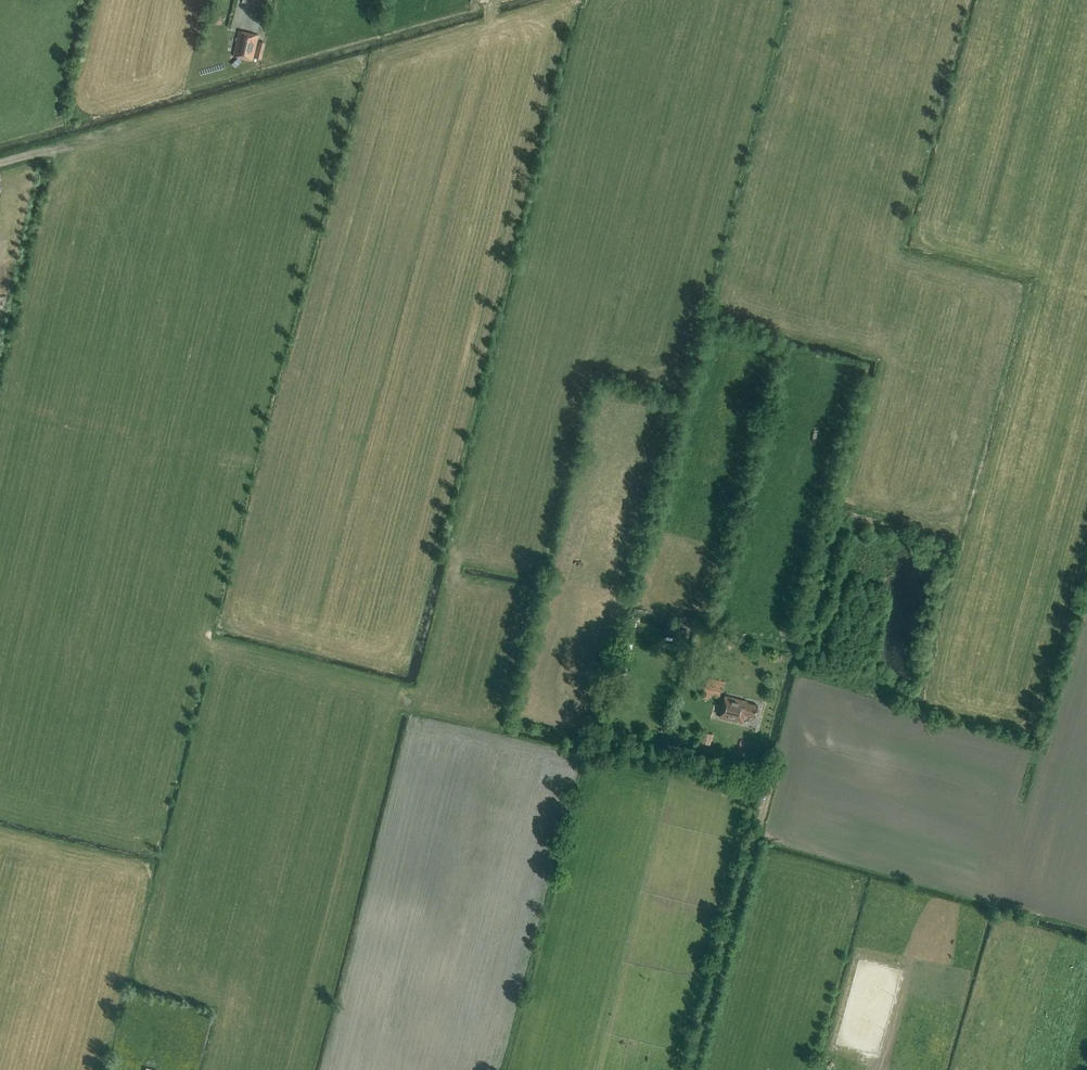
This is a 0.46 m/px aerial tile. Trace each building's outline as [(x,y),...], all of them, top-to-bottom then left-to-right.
[(223,15),(211,15),(211,24),(223,24),(223,15)] [(253,60),(259,35),(239,31),(233,56),(253,60)] [(266,42),(260,40),(255,59),(262,61),(266,42)] [(688,630),(667,626),(666,633),(678,636),(677,642),(685,644),(688,630)] [(721,696),(724,682),(709,678),(704,698),(709,700),(710,694),(721,696)] [(749,702),(726,696),(720,717),(743,723),(745,714),(756,717),(759,706),(748,703),(749,702)] [(627,733),(603,727),(601,736),(625,742),(627,733)] [(699,742),(711,745),(713,734),(701,731),(699,742)]
